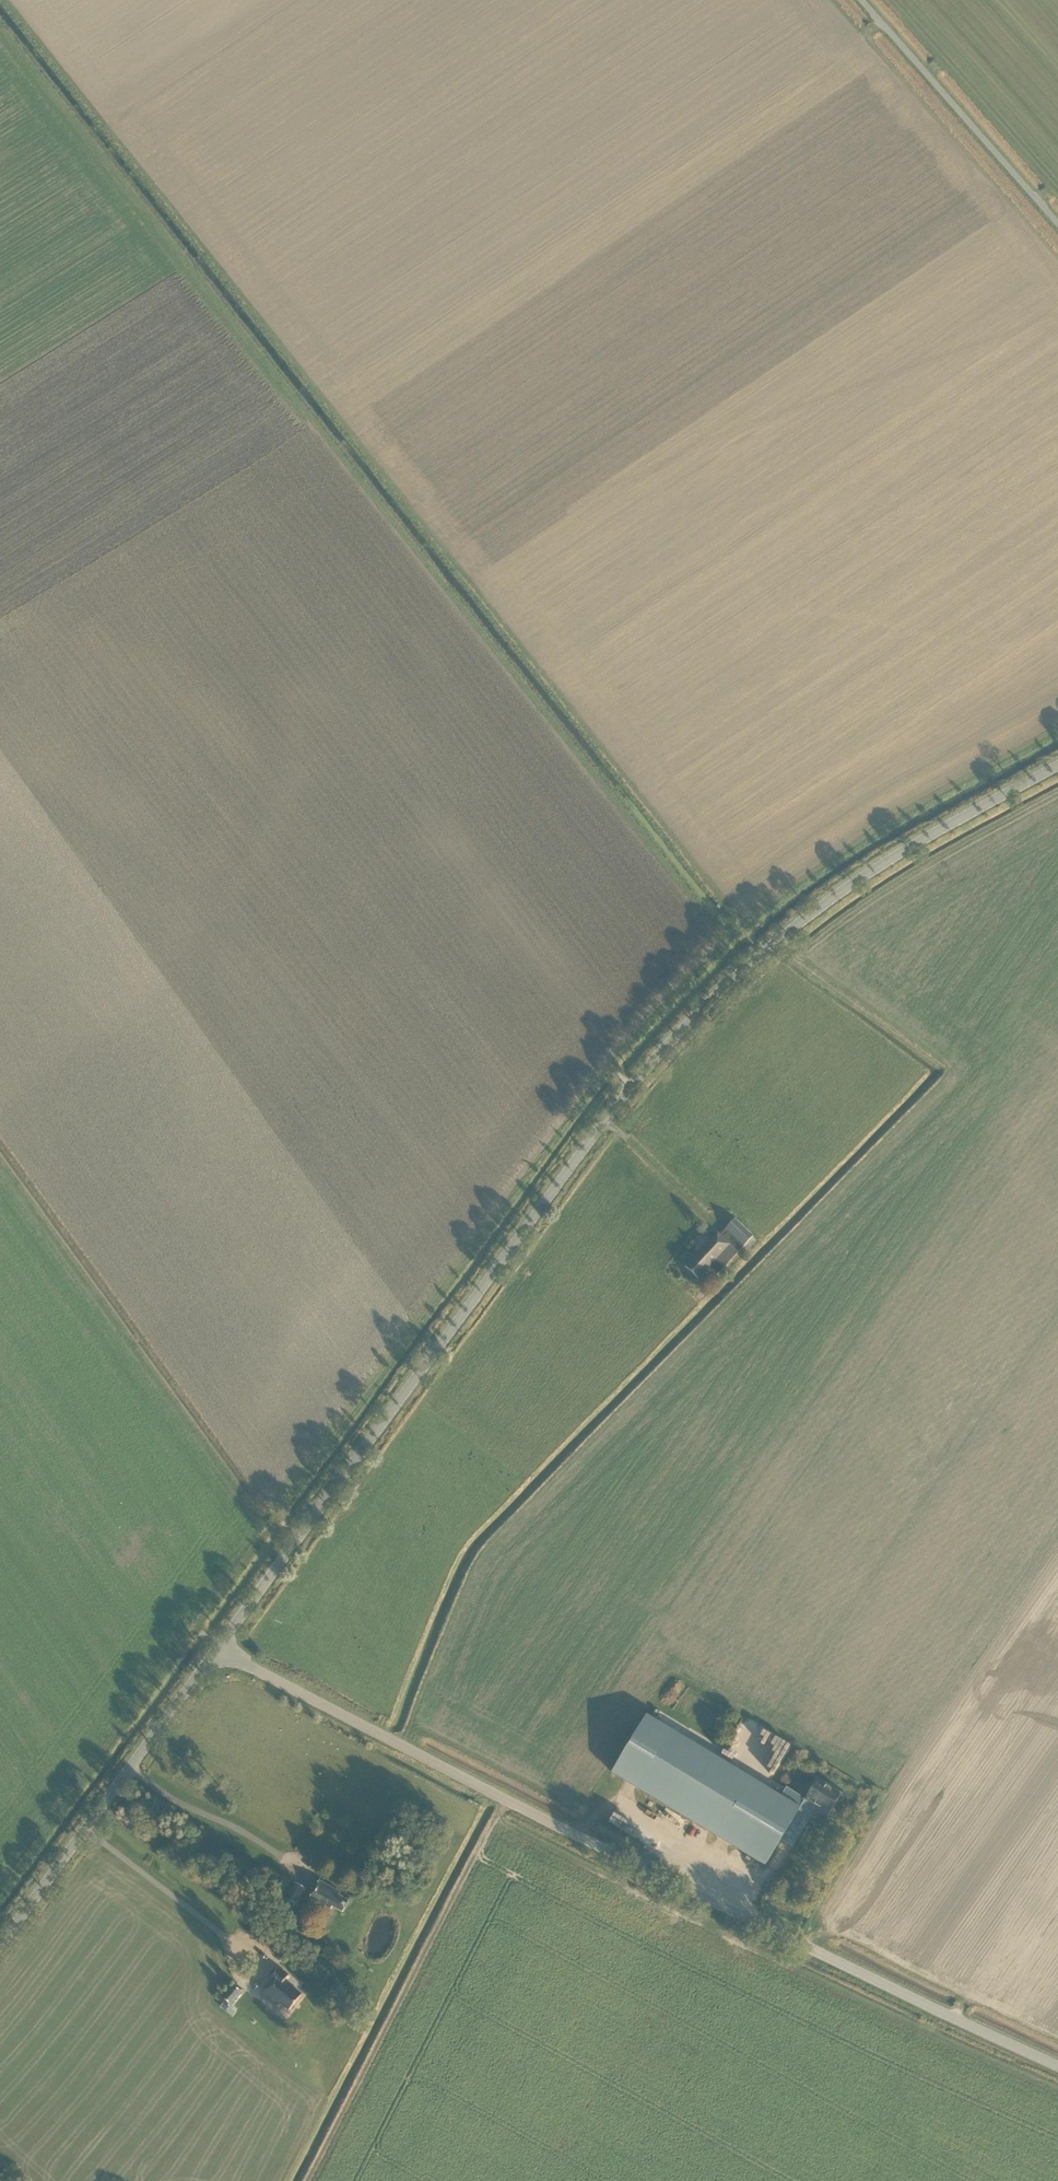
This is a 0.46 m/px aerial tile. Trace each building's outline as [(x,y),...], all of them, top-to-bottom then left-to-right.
[(754,1235),(735,1218),(720,1234),(717,1231),(700,1251),(701,1252),(687,1267),(699,1278),(709,1267),(717,1275),(754,1235)] [(646,1716),(612,1772),(765,1865),(781,1840),(799,1809),(780,1797),(646,1716)] [(781,1840),(792,1846),(816,1807),(829,1815),(842,1795),(818,1780),(806,1799),(786,1786),(780,1797),(799,1809),(781,1840)] [(622,1806),(610,1818),(618,1826),(630,1814),(622,1806)] [(282,1876),(270,1868),(264,1876),(277,1884),(282,1876)] [(332,1906),(343,1912),(349,1901),(339,1895),(340,1893),(319,1881),(310,1897),(331,1909),(332,1906)] [(306,1888),(295,1882),(286,1898),(296,1905),(306,1888)] [(288,1975),(277,1966),(268,1977),(272,1981),(262,1994),(271,2001),(273,1999),(289,2011),(302,1994),(284,1980),(288,1975)] [(220,2000),(229,2007),(243,1990),(234,1983),(220,2000)]
